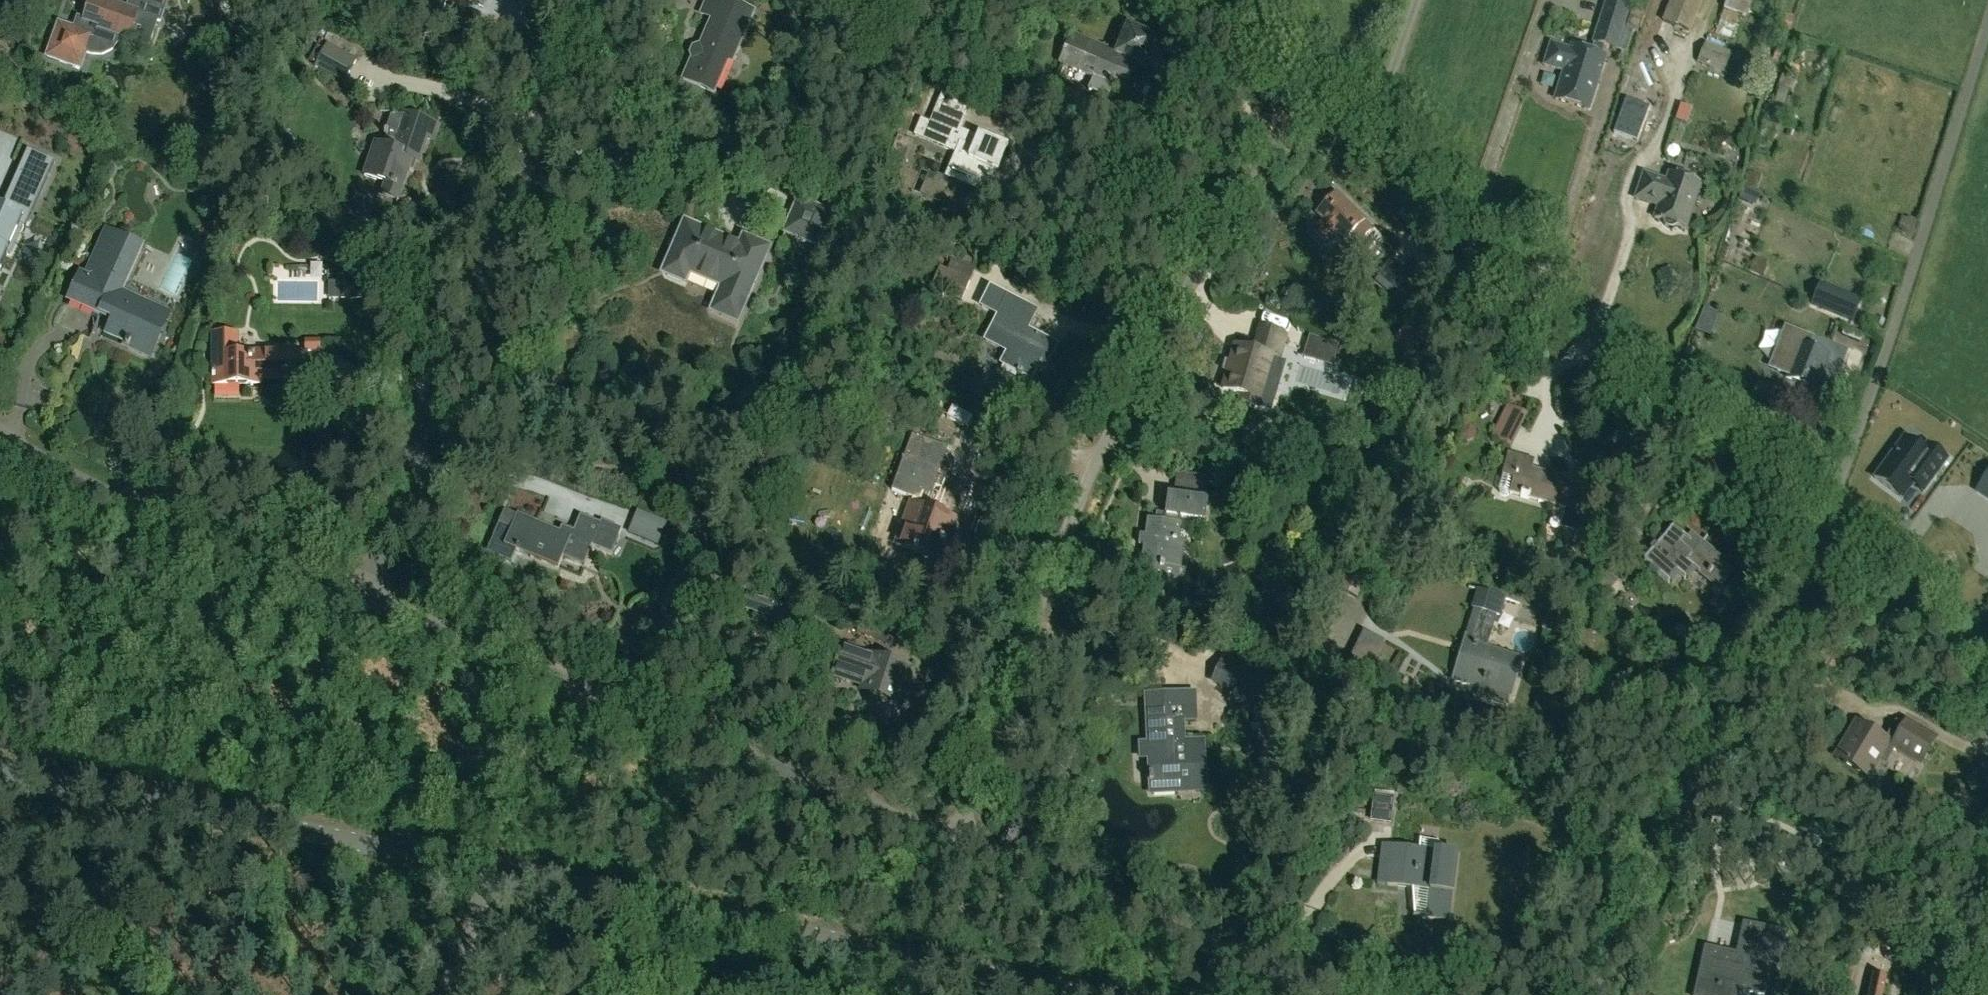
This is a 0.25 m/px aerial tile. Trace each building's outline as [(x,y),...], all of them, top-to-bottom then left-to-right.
[(102,0),(90,0),(83,20),(76,24),(74,29),(58,23),(47,56),(80,68),(85,54),(93,56),(103,56),(112,51),(119,40),(120,37),(148,46),(157,20),(159,21),(166,1),(167,1),(167,0),(128,0),(125,8),(102,0)] [(472,0),(470,3),(483,8),(487,0),(471,0),(472,0)] [(726,0),(707,0),(701,14),(712,19),(683,80),(714,93),(729,61),(732,63),(753,13),(726,0)] [(1604,58),(1601,56),(1604,47),(1616,51),(1630,8),(1605,0),(1591,43),(1593,43),(1590,53),(1571,47),(1570,50),(1550,43),(1543,66),(1563,72),(1554,100),(1588,110),(1604,58)] [(1703,0),(1669,0),(1661,21),(1690,32),(1703,0)] [(1107,99),(1113,85),(1124,90),(1135,62),(1144,65),(1153,40),(1131,32),(1121,55),(1072,34),(1060,63),(1093,77),(1087,91),(1107,99)] [(939,37),(935,46),(948,51),(952,42),(939,37)] [(357,60),(328,43),(312,69),(340,87),(357,60)] [(1710,67),(1717,50),(1703,45),(1696,62),(1710,67)] [(1005,149),(961,130),(971,106),(941,94),(929,124),(920,120),(913,135),(955,153),(947,172),(988,189),(1005,149)] [(1773,106),(1770,121),(1782,123),(1785,109),(1773,106)] [(363,176),(385,184),(381,195),(399,201),(413,161),(420,163),(428,138),(435,141),(440,126),(405,114),(404,116),(394,113),(385,136),(396,140),(393,149),(375,143),(363,176)] [(26,149),(14,175),(40,187),(52,162),(26,149)] [(1643,174),(1635,198),(1650,203),(1651,201),(1659,203),(1654,218),(1662,221),(1664,225),(1668,227),(1672,228),(1677,225),(1685,228),(1700,184),(1669,173),(1666,181),(1643,174)] [(40,187),(14,175),(2,200),(28,212),(40,187)] [(1739,199),(1750,204),(1754,195),(1743,190),(1739,199)] [(1317,213),(1323,219),(1312,231),(1325,243),(1336,231),(1347,241),(1352,236),(1360,244),(1374,230),(1365,222),(1366,221),(1336,193),(1317,213)] [(833,213),(796,197),(780,234),(817,250),(833,213)] [(1378,224),(1389,215),(1373,197),(1362,207),(1378,224)] [(3,253),(6,254),(20,225),(22,226),(28,212),(2,200),(0,204),(0,258),(3,253)] [(684,222),(662,273),(684,282),(688,273),(721,287),(711,311),(737,322),(769,248),(743,237),(739,246),(684,222)] [(68,301),(99,315),(100,314),(112,320),(105,335),(125,344),(124,347),(150,359),(170,315),(122,293),(143,247),(106,230),(85,275),(81,273),(68,301)] [(207,245),(222,252),(225,245),(210,238),(207,245)] [(295,282),(335,284),(337,254),(296,252),(295,282)] [(961,301),(974,269),(951,260),(947,270),(939,267),(930,289),(961,301)] [(1406,277),(1389,261),(1376,275),(1393,291),(1406,277)] [(1763,276),(1766,267),(1752,262),(1749,271),(1763,276)] [(1855,313),(1860,301),(1817,284),(1812,297),(1810,303),(1853,320),(1855,313)] [(362,300),(362,285),(340,285),(340,300),(362,300)] [(1037,312),(990,288),(981,306),(999,315),(985,340),(1008,352),(1001,364),(1031,379),(1038,366),(1045,370),(1058,345),(1027,330),(1037,312)] [(1423,339),(1405,325),(1390,344),(1408,358),(1423,339)] [(1223,389),(1241,394),(1238,404),(1269,412),(1274,393),(1263,390),(1266,380),(1272,360),(1278,362),(1285,335),(1283,334),(1283,333),(1259,326),(1251,352),(1235,348),(1223,389)] [(1816,389),(1829,355),(1810,348),(1813,339),(1783,327),(1767,369),(1786,376),(1785,377),(1816,389)] [(251,351),(251,354),(237,354),(236,334),(213,334),(213,365),(213,387),(261,387),(261,380),(307,380),(307,387),(330,387),(330,360),(308,360),(308,353),(281,353),(281,351),(251,351)] [(1304,353),(1332,361),(1337,345),(1308,337),(1304,353)] [(1868,376),(1873,342),(1860,339),(1854,373),(1868,376)] [(319,352),(319,340),(305,340),(305,352),(319,352)] [(1506,406),(1491,437),(1510,446),(1525,415),(1506,406)] [(925,437),(956,449),(964,430),(933,418),(925,437)] [(910,502),(921,506),(913,527),(903,523),(896,543),(935,557),(939,544),(945,546),(945,544),(951,546),(960,520),(935,511),(943,485),(936,483),(940,472),(939,472),(947,449),(911,436),(904,459),(891,490),(912,497),(910,502)] [(1925,445),(1921,451),(1903,438),(1872,479),(1901,500),(1911,486),(1922,494),(1947,461),(1925,445)] [(1534,459),(1508,452),(1502,476),(1503,476),(1498,490),(1499,492),(1500,494),(1502,495),(1505,496),(1507,496),(1509,495),(1510,494),(1565,509),(1560,527),(1577,532),(1582,514),(1585,515),(1595,476),(1574,470),(1571,481),(1531,470),(1534,459)] [(1987,498),(1987,472),(1976,491),(1987,498)] [(1155,521),(1148,521),(1146,537),(1141,536),(1139,545),(1145,545),(1142,562),(1140,562),(1138,577),(1155,585),(1161,584),(1161,582),(1178,579),(1179,568),(1180,568),(1184,541),(1179,541),(1181,525),(1182,518),(1203,521),(1206,501),(1168,496),(1166,515),(1156,513),(1155,521)] [(666,523),(638,510),(628,532),(657,545),(666,523)] [(560,532),(517,514),(517,516),(504,511),(499,522),(487,552),(511,562),(515,551),(559,569),(563,558),(583,566),(592,547),(612,555),(622,530),(602,522),(600,525),(580,516),(574,531),(563,527),(560,532)] [(1686,538),(1685,538),(1685,537),(1673,527),(1643,563),(1670,585),(1679,574),(1686,580),(1695,570),(1699,573),(1698,574),(1718,591),(1733,573),(1721,562),(1723,560),(1691,533),(1686,538)] [(696,553),(709,548),(703,533),(690,538),(696,553)] [(1357,600),(1370,572),(1352,564),(1339,592),(1357,600)] [(1486,649),(1496,616),(1501,617),(1506,599),(1477,591),(1474,599),(1477,604),(1466,637),(1454,681),(1480,688),(1477,697),(1495,702),(1498,694),(1510,697),(1521,659),(1486,649)] [(1363,631),(1342,674),(1344,675),(1335,693),(1351,701),(1360,682),(1363,683),(1384,641),(1363,631)] [(910,667),(873,655),(872,656),(843,647),(833,678),(862,687),(861,691),(898,703),(910,667)] [(1268,674),(1224,654),(1210,683),(1255,703),(1268,674)] [(1150,793),(1177,792),(1204,792),(1202,742),(1182,742),(1181,720),(1194,720),(1193,694),(1147,696),(1149,744),(1140,744),(1140,758),(1149,758),(1150,793)] [(1857,743),(1845,764),(1868,777),(1881,756),(1886,759),(1894,745),(1921,761),(1934,738),(1907,722),(1903,728),(1897,724),(1887,741),(1857,724),(1849,738),(1857,743)] [(1987,785),(1987,759),(1987,758),(1976,777),(1987,785)] [(1370,822),(1390,825),(1393,797),(1392,797),(1393,793),(1374,790),(1374,795),(1373,795),(1370,822)] [(1412,916),(1448,920),(1456,856),(1434,840),(1419,838),(1418,849),(1392,846),(1387,885),(1412,888),(1412,916)] [(1739,955),(1705,948),(1695,994),(1735,994),(1737,989),(1763,994),(1771,964),(1777,965),(1785,933),(1746,924),(1739,955)] [(1885,977),(1873,974),(1869,994),(1881,994),(1885,977)]
